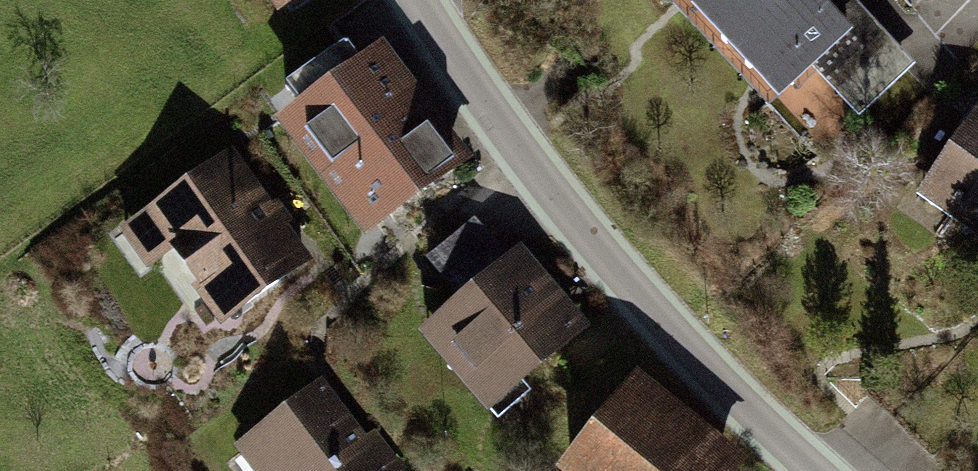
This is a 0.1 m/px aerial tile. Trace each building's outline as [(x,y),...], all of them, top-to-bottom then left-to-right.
[(737,26),(721,41),(750,71),(765,57),(793,86),(816,64),(858,108),(903,65),(841,0),(712,0),(737,26)] [(347,43),(287,89),(305,112),(295,119),(376,224),(453,165),(372,60),(365,66),(347,43)] [(955,212),(977,228),(977,113),(932,180),(957,197),(955,200),(961,204),(955,212)] [(226,158),(149,214),(225,319),(303,263),(226,158)] [(429,261),(448,283),(493,243),(474,221),(429,261)] [(466,304),(441,326),(501,395),(574,331),(513,261),(511,263),(493,243),(448,283),(466,304)] [(257,438),(283,470),(392,470),(398,466),(385,449),(373,458),(320,390),(257,438)] [(571,469),(573,470),(718,470),(629,398),(571,469)]
